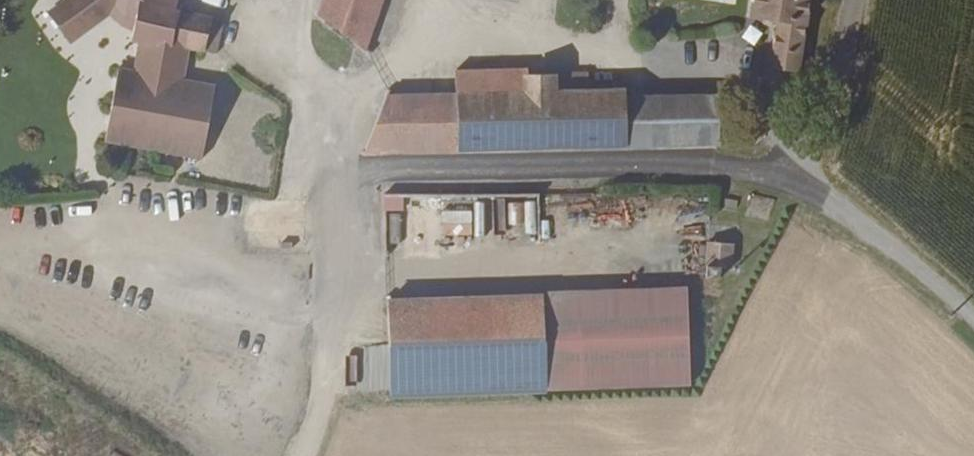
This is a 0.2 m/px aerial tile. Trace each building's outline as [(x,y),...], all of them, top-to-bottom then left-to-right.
[(48,13),(70,43),(106,16),(133,31),(135,21),(121,13),(126,6),(128,0),(68,0),(48,13)] [(215,86),(183,80),(189,48),(216,54),(224,20),(179,11),(180,0),(128,0),(126,6),(121,13),(135,21),(133,31),(131,42),(139,43),(134,71),(118,69),(104,142),(202,159),(215,86)] [(325,13),(392,44),(413,0),(329,0),(325,13)] [(771,32),(791,36),(795,39),(790,81),(802,84),(798,113),(800,118),(811,120),(822,0),(774,0),(771,32)] [(634,157),(631,97),(626,96),(626,88),(617,86),(615,73),(541,78),(540,62),(471,63),(466,84),(450,156),(634,157)] [(450,156),(466,84),(378,92),(364,157),(387,157),(450,156)] [(742,156),(739,96),(631,97),(634,157),(742,156)] [(753,147),(752,156),(771,156),(771,148),(753,147)] [(382,209),(407,210),(407,194),(383,193),(382,209)] [(509,233),(539,232),(538,200),(508,201),(509,233)] [(472,223),(470,209),(445,212),(447,226),(472,223)] [(707,242),(705,280),(720,282),(721,269),(735,270),(733,246),(707,242)] [(699,326),(698,294),(593,296),(593,324),(699,326)] [(593,324),(593,296),(557,296),(555,298),(555,322),(593,324)] [(404,301),(401,400),(554,400),(555,322),(555,298),(404,301)] [(595,400),(593,324),(555,322),(554,400),(595,400)] [(700,398),(699,326),(593,324),(595,400),(700,398)]
